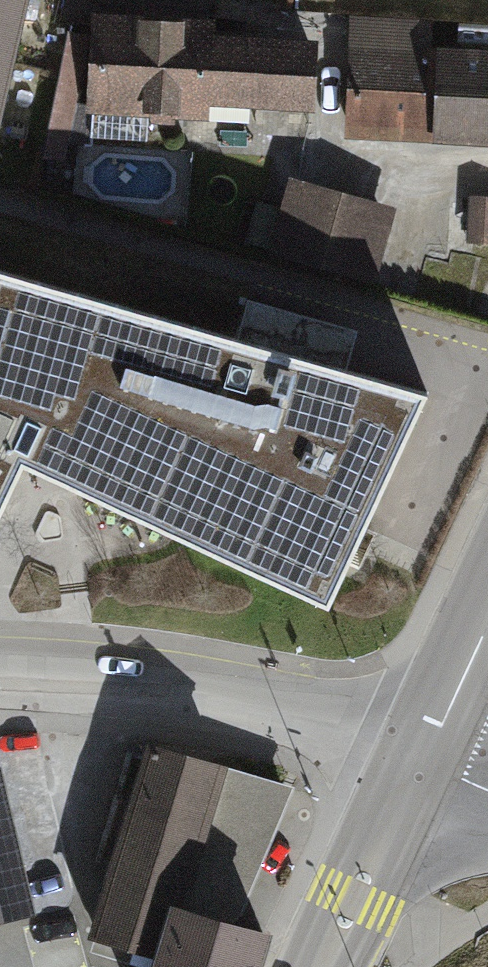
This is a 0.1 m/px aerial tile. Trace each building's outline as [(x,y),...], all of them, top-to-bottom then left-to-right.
[(23,0),(0,0),(0,100),(23,0)] [(94,24),(94,17),(207,24),(210,0),(66,0),(59,24),(94,24)] [(207,24),(94,17),(94,24),(89,118),(212,125),(213,109),(319,115),(322,43),(218,38),(219,24),(207,24)] [(354,20),(348,141),(487,147),(487,52),(435,49),(436,23),(354,20)] [(91,37),(70,33),(44,158),(65,162),(91,37)] [(397,211),(292,183),(286,207),(257,199),(245,245),(379,280),(397,211)] [(472,197),(469,244),(487,245),(487,198),(472,197)] [(31,476),(62,491),(338,619),(439,410),(2,285),(0,296),(0,544),(31,476)] [(92,949),(160,965),(175,914),(240,933),(298,792),(150,751),(92,949)] [(0,766),(0,924),(37,915),(2,765),(0,766)] [(276,944),(240,933),(175,914),(160,965),(159,966),(270,966),(276,944)]
